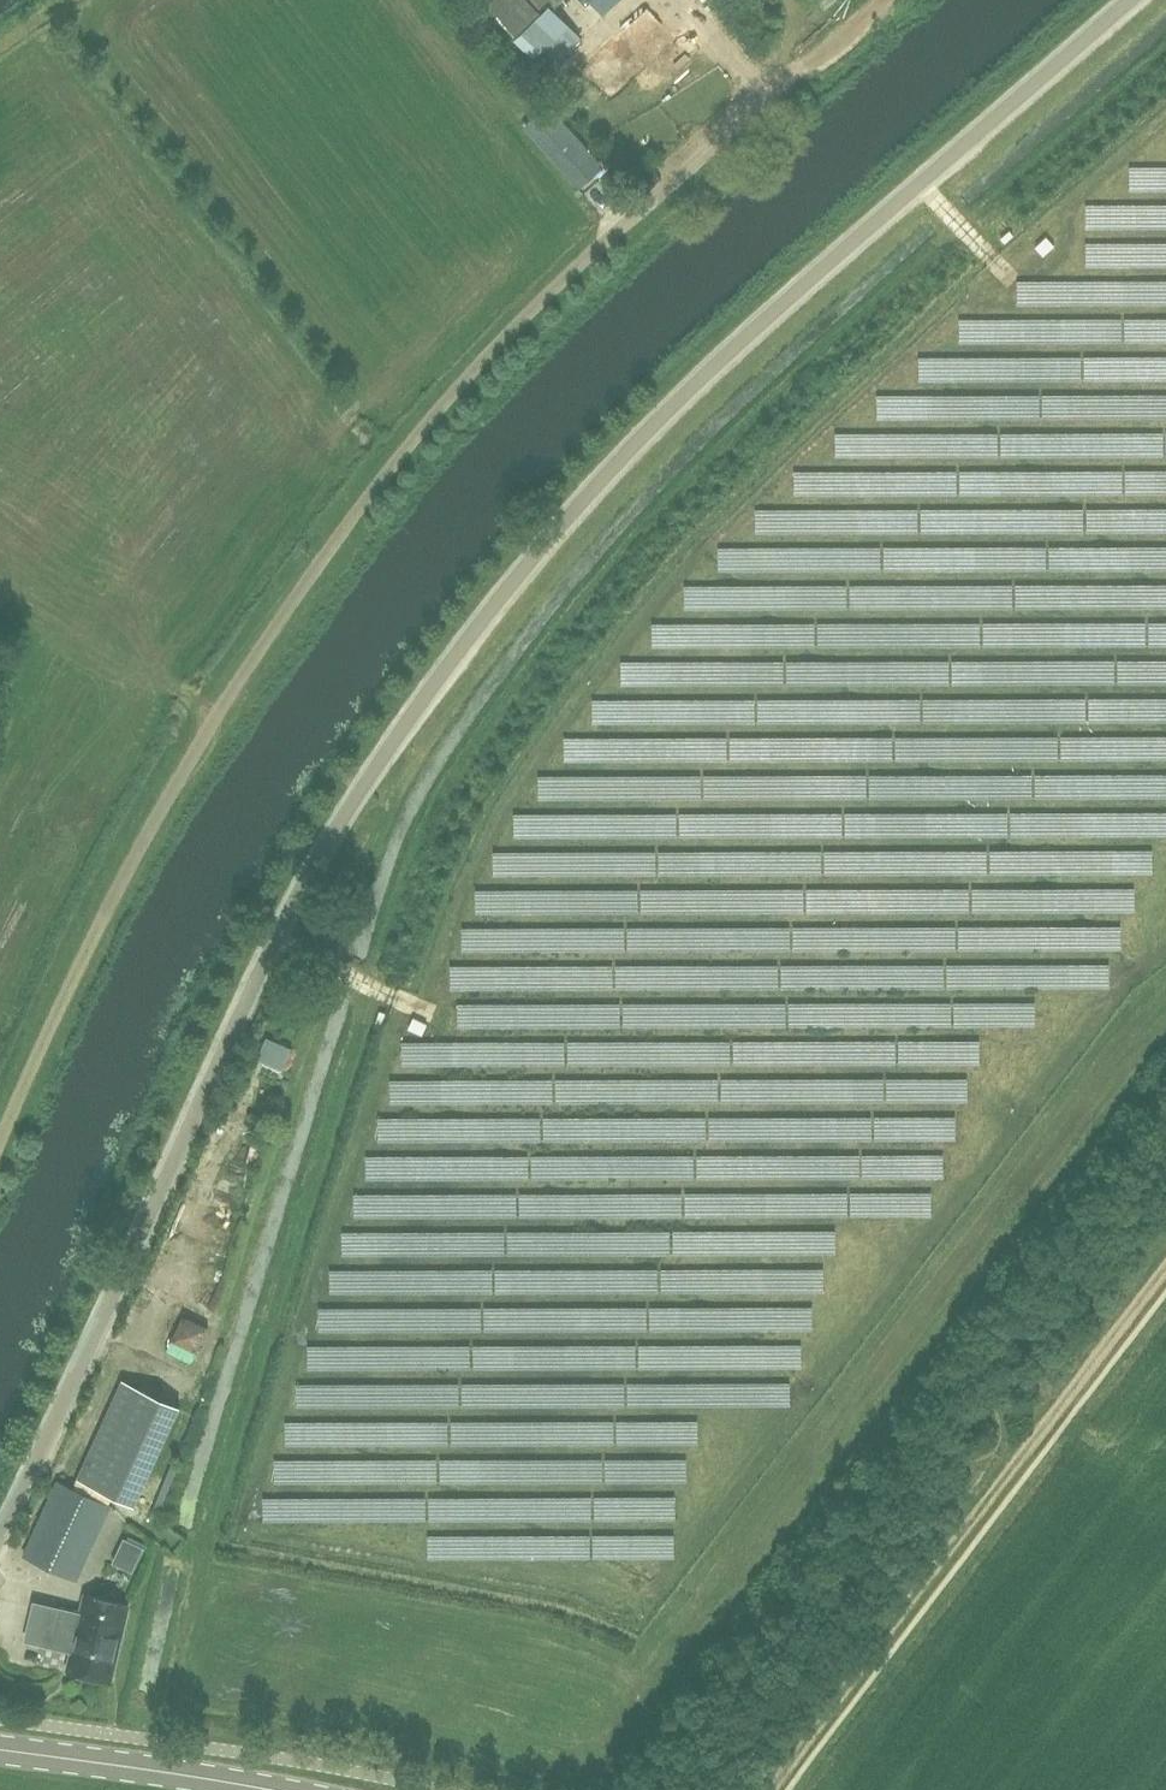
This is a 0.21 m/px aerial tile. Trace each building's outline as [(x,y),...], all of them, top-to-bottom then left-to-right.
[(513,38),(526,27),(557,58),(574,41),(560,26),(565,22),(553,9),(564,0),(478,0),(513,38)] [(602,12),(615,0),(592,0),(602,12)] [(650,64),(677,40),(647,8),(621,32),(650,64)] [(592,143),(551,96),(527,118),(568,164),(592,143)] [(201,1348),(217,1304),(193,1295),(177,1339),(201,1348)] [(124,1382),(78,1480),(135,1506),(180,1408),(124,1382)] [(76,1581),(111,1506),(59,1482),(24,1556),(76,1581)] [(124,1530),(116,1556),(135,1562),(143,1536),(124,1530)] [(74,1653),(70,1670),(110,1679),(128,1604),(87,1595),(83,1612),(62,1607),(53,1648),(74,1653)]
